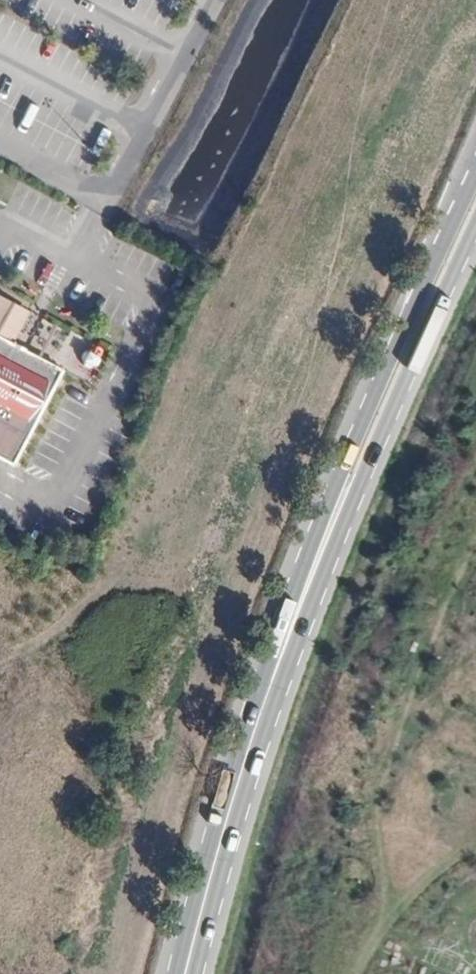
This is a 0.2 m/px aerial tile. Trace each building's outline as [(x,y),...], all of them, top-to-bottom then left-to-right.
[(20,460),(67,365),(19,341),(0,332),(0,450),(20,460)] [(409,973),(412,973),(418,955),(403,950),(397,970),(409,973)]
